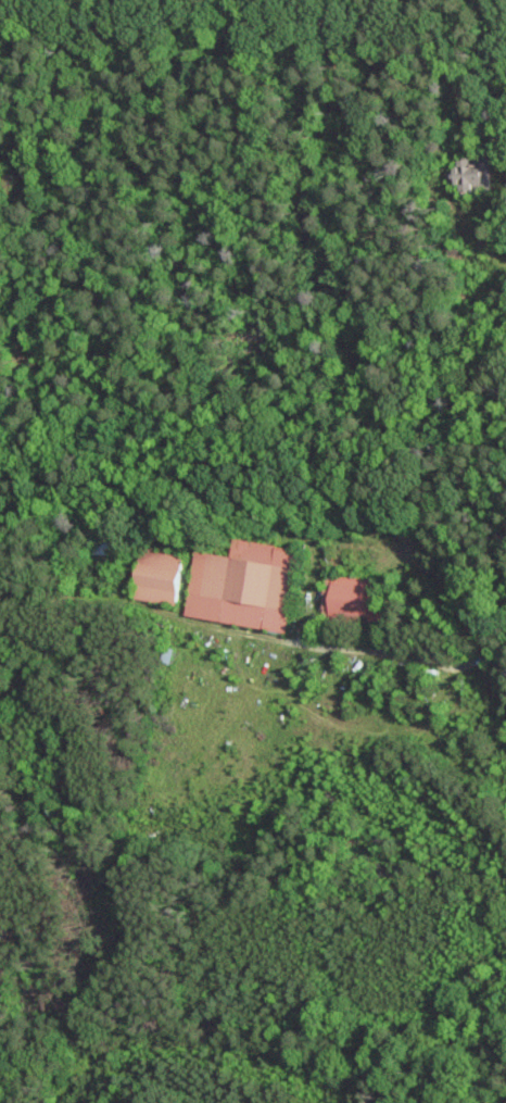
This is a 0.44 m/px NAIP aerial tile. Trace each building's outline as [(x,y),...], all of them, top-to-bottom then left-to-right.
[(458,190),(492,189),(491,156),(457,157),(458,190)] [(184,616),(285,632),(298,548),(234,539),(231,555),(194,550),(184,616)] [(183,554),(141,547),(133,598),(174,605),(183,554)] [(377,577),(332,574),(331,589),(322,588),(319,620),(382,625),(383,612),(375,612),(377,577)]
